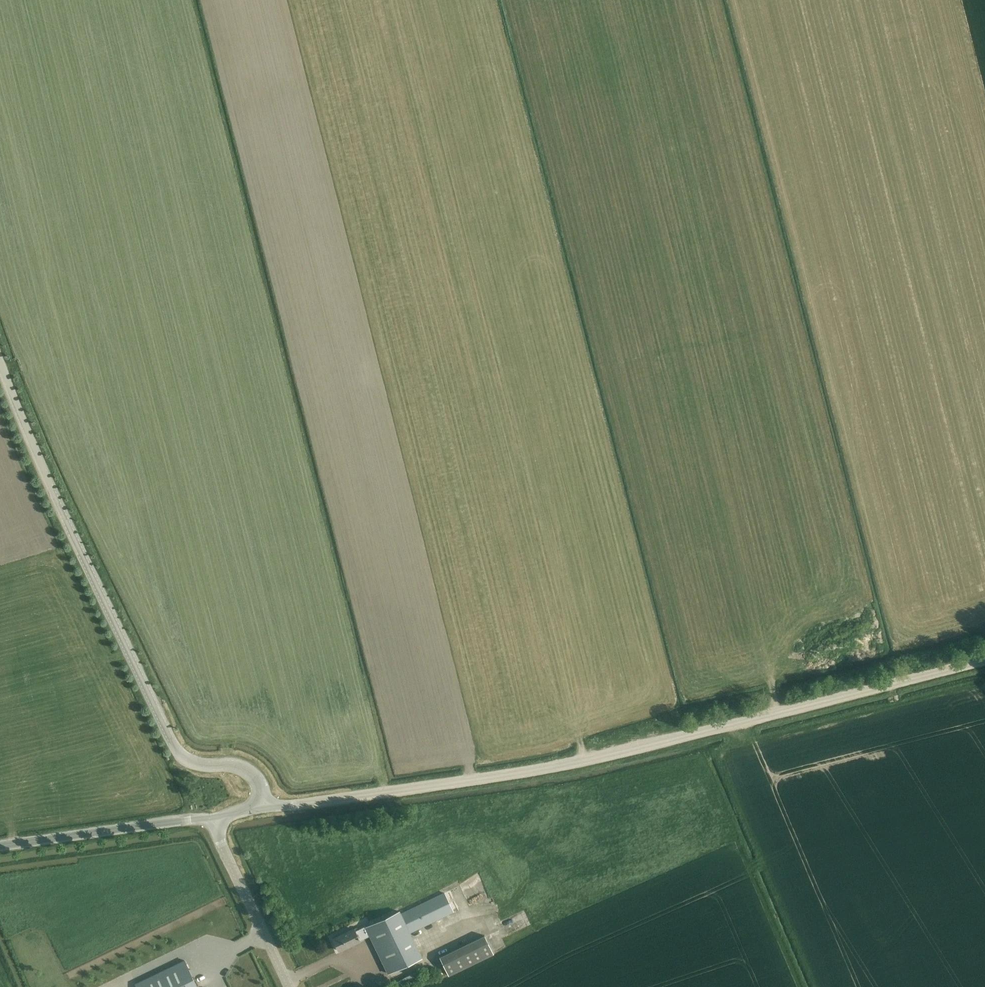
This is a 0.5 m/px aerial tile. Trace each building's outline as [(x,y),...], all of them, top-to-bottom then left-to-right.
[(354,929),(342,935),(333,939),(339,951),(360,941),(359,939),(369,934),(388,973),(421,958),(409,933),(453,912),(444,894),(400,915),(398,912),(367,927),(365,926),(355,931),(354,929)] [(485,935),(439,957),(448,975),(494,954),(485,935)] [(135,984),(136,986),(197,986),(184,960),(135,984)]
